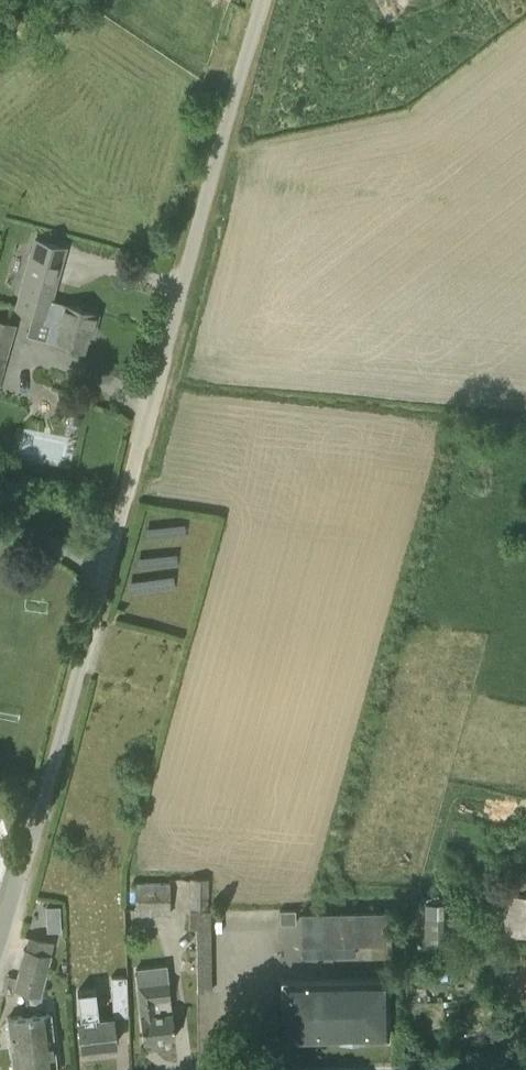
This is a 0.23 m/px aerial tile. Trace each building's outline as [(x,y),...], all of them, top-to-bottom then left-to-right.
[(50,301),(65,247),(36,239),(16,306),(45,315),(46,315),(50,301)] [(50,301),(46,315),(45,315),(43,321),(50,323),(45,339),(83,349),(89,327),(93,328),(97,314),(50,301)] [(16,324),(7,321),(0,319),(0,356),(7,358),(16,324)] [(525,932),(525,849),(503,849),(504,932),(525,932)] [(208,908),(208,878),(190,877),(189,908),(208,908)] [(170,914),(170,883),(136,882),(135,914),(170,914)] [(45,906),(47,931),(61,930),(59,905),(45,906)] [(424,905),(424,959),(442,959),(442,905),(424,905)] [(280,923),(296,923),(295,909),(279,909),(280,923)] [(300,912),(301,955),(354,954),(354,944),(386,944),(385,910),(300,912)] [(51,955),(54,941),(29,935),(25,948),(24,948),(14,989),(42,995),(51,955)] [(196,960),(196,992),(211,991),(211,960),(196,960)] [(166,964),(135,968),(145,1040),(176,1036),(166,964)] [(112,989),(127,988),(127,976),(111,976),(112,989)] [(284,1037),(387,1035),(387,979),(283,980),(284,1037)] [(95,1019),(94,1015),(98,1014),(95,989),(77,991),(81,1021),(80,1021),(82,1046),(115,1043),(112,1017),(95,1019)] [(13,1047),(53,1043),(50,1013),(9,1018),(13,1047)] [(13,1047),(16,1069),(56,1069),(53,1043),(13,1047)]
